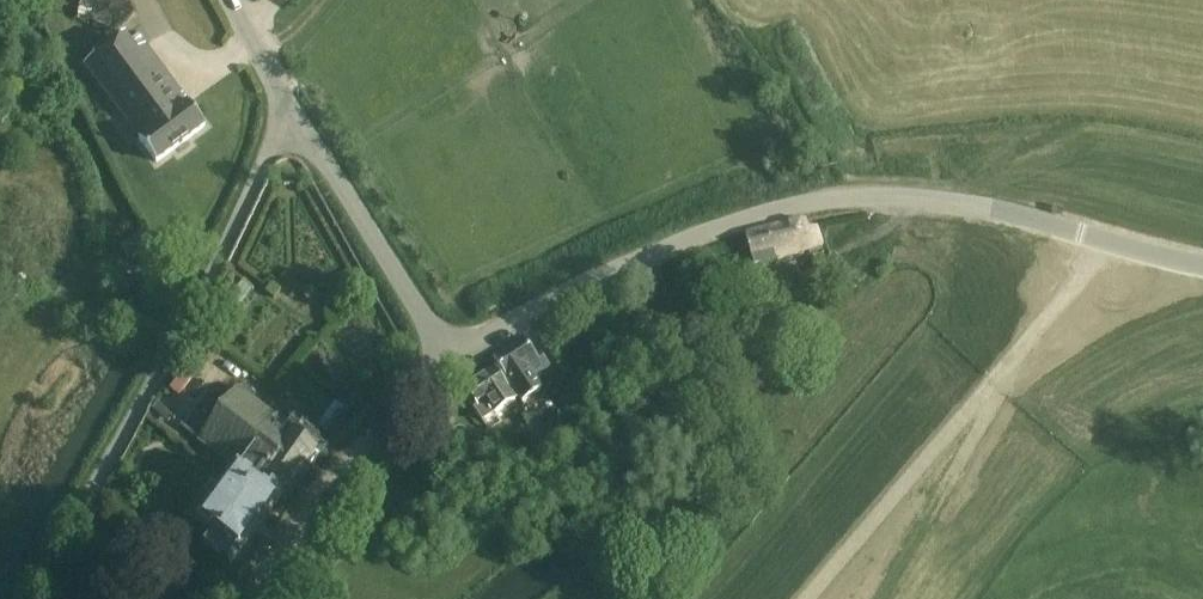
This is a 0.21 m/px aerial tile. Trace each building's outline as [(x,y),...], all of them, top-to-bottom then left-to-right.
[(77,19),(90,21),(118,37),(141,15),(133,0),(81,0),(77,19)] [(187,102),(188,102),(145,47),(134,55),(122,38),(86,66),(134,129),(132,131),(157,164),(206,127),(187,102)] [(803,230),(800,221),(745,235),(753,265),(821,247),(816,227),(803,230)] [(493,355),(515,389),(523,404),(544,390),(535,376),(549,367),(540,354),(536,357),(522,337),(493,355)] [(515,401),(508,389),(494,367),(465,384),(479,407),(475,410),(482,421),(515,401)] [(240,468),(238,471),(280,502),(281,500),(282,500),(320,450),(238,389),(201,439),(240,468)] [(544,411),(525,417),(532,448),(552,441),(544,411)] [(241,554),(280,502),(238,471),(225,489),(211,478),(186,515),(199,523),(213,533),(204,546),(231,568),(241,554)]
